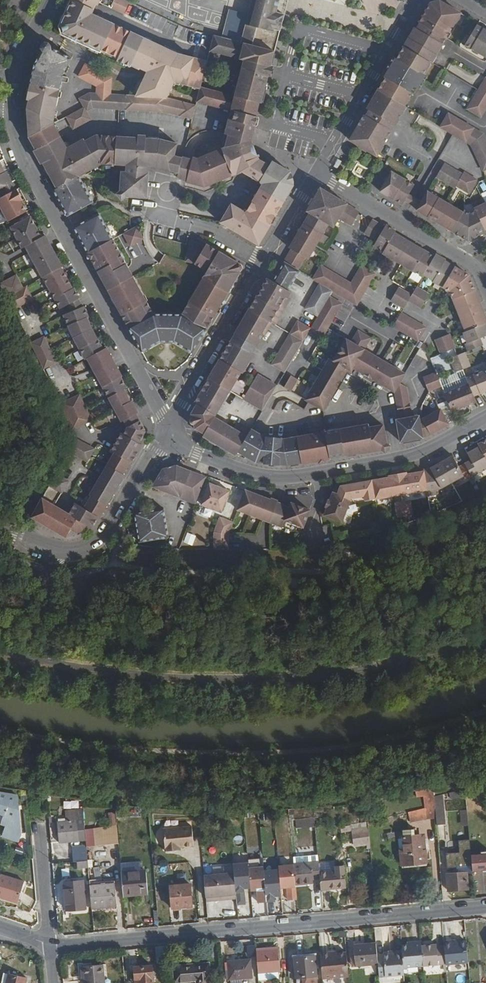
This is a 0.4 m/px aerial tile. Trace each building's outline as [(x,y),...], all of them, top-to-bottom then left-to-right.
[(132,2),(127,0),(71,0),(61,24),(66,37),(101,54),(102,52),(118,60),(117,62),(130,69),(131,66),(147,74),(137,95),(166,97),(168,98),(175,85),(187,89),(188,85),(200,88),(200,86),(206,61),(177,54),(99,17),(97,19),(92,17),(94,14),(100,2),(126,14),(132,2)] [(287,0),(252,0),(249,13),(246,24),(257,27),(252,45),(275,51),(282,24),(287,0)] [(460,13),(439,0),(438,0),(430,4),(420,20),(415,29),(413,29),(403,46),(430,61),(431,62),(460,13)] [(476,24),(465,44),(485,57),(485,30),(476,24)] [(264,94),(275,51),(252,45),(213,35),(209,50),(230,55),(221,92),(200,86),(200,88),(196,101),(218,107),(212,129),(227,133),(224,145),(197,156),(192,155),(191,158),(183,155),(182,157),(179,172),(178,177),(187,179),(187,181),(205,186),(233,173),(228,161),(256,149),(252,139),(253,133),(264,94)] [(28,110),(30,136),(53,123),(59,121),(55,114),(63,81),(67,82),(69,82),(69,79),(69,77),(64,76),(65,73),(73,59),(52,47),(49,43),(45,43),(44,44),(43,46),(43,49),(35,64),(28,99),(30,100),(28,110)] [(404,105),(430,61),(403,46),(396,58),(391,67),(378,90),(404,105)] [(97,86),(97,93),(111,94),(111,78),(85,65),(78,77),(97,86)] [(485,107),(485,78),(467,108),(481,116),(485,107)] [(376,154),(405,106),(404,105),(378,90),(367,107),(360,119),(350,139),(376,154)] [(127,110),(128,95),(111,94),(97,93),(90,93),(80,98),(85,106),(66,117),(73,130),(93,119),(88,111),(94,108),(127,110)] [(168,98),(166,97),(137,95),(128,95),(127,110),(165,112),(192,118),(196,104),(168,98)] [(459,137),(467,124),(447,112),(439,126),(459,137)] [(179,172),(182,157),(174,155),(177,144),(160,140),(97,137),(69,152),(53,123),(30,136),(51,175),(54,173),(61,187),(54,189),(68,215),(94,202),(80,176),(104,163),(127,165),(126,172),(122,172),(121,191),(117,194),(122,200),(129,194),(148,195),(150,166),(158,167),(179,172)] [(482,132),(467,124),(459,137),(471,143),(483,169),(485,167),(485,140),(482,132)] [(259,243),(293,184),(290,171),(281,165),(272,160),(270,164),(259,157),(256,149),(228,161),(233,173),(243,169),(253,176),(237,205),(232,202),(221,222),(259,243)] [(7,171),(6,172),(0,161),(0,189),(13,182),(7,171)] [(468,193),(476,179),(463,172),(462,174),(444,163),(436,176),(455,188),(456,185),(468,193)] [(402,204),(413,184),(392,171),(380,191),(402,204)] [(307,257),(328,222),(333,225),(339,217),(351,224),(358,211),(346,204),(346,202),(321,187),(307,209),(310,211),(289,246),(292,247),(283,261),(296,269),(304,255),(307,257)] [(21,201),(23,200),(17,189),(0,198),(0,203),(10,221),(27,212),(21,201)] [(475,208),(476,210),(469,214),(464,210),(463,212),(428,191),(417,209),(468,239),(485,231),(485,228),(485,202),(475,208)] [(114,239),(100,213),(75,226),(88,252),(114,239)] [(62,265),(49,241),(46,243),(43,239),(31,217),(11,227),(22,248),(26,246),(27,249),(41,275),(42,275),(62,265)] [(376,240),(384,227),(371,219),(364,232),(376,240)] [(434,256),(393,232),(395,230),(386,224),(384,227),(376,240),(374,244),(384,250),(382,252),(422,276),(424,273),(434,256)] [(142,237),(136,227),(125,232),(131,243),(142,237)] [(154,312),(114,238),(114,239),(88,252),(141,350),(162,339),(174,339),(194,351),(235,280),(215,268),(223,253),(224,253),(204,242),(204,244),(192,240),(186,260),(195,262),(207,268),(182,312),(154,312)] [(241,271),(239,262),(223,253),(215,268),(235,280),(241,271)] [(239,261),(224,253),(223,253),(239,262),(239,261)] [(444,260),(445,259),(436,253),(434,256),(424,273),(433,279),(433,280),(449,290),(465,329),(462,330),(466,341),(485,333),(485,329),(483,323),(485,322),(485,319),(467,274),(444,260)] [(237,380),(241,373),(242,374),(253,355),(252,354),(262,336),(263,337),(271,324),(274,326),(289,300),(287,299),(291,293),(287,291),(298,272),(283,264),(272,283),(266,280),(193,404),(195,406),(190,414),(190,416),(194,428),(203,433),(202,435),(236,455),(249,431),(237,424),(234,428),(215,417),(230,392),(262,410),(275,387),(257,376),(250,388),(237,380)] [(363,291),(375,272),(362,264),(350,283),(363,291)] [(79,297),(62,265),(42,275),(60,305),(69,302),(71,306),(72,308),(63,312),(73,334),(91,326),(85,315),(89,314),(83,303),(81,304),(80,302),(78,297),(79,297)] [(343,296),(350,283),(321,265),(313,278),(343,296)] [(413,271),(409,277),(418,282),(421,277),(413,271)] [(16,273),(0,281),(0,284),(5,294),(23,285),(16,273)] [(363,291),(350,283),(343,296),(356,303),(363,291)] [(31,296),(24,284),(23,285),(5,294),(11,306),(31,296)] [(329,295),(331,292),(319,285),(305,309),(317,316),(329,295)] [(420,306),(428,292),(416,286),(411,294),(408,299),(420,306)] [(408,299),(411,294),(398,287),(391,300),(403,307),(408,299)] [(320,339),(341,303),(329,295),(317,316),(309,329),(308,331),(320,339)] [(417,339),(425,326),(401,312),(393,325),(417,339)] [(308,331),(309,329),(297,322),(272,365),(284,372),(308,331)] [(115,363),(105,343),(101,345),(91,326),(73,334),(84,355),(86,354),(96,370),(109,395),(125,386),(126,386),(120,375),(121,373),(115,363)] [(405,372),(364,349),(370,338),(357,331),(351,341),(345,338),(333,360),(329,358),(305,399),(323,410),(347,368),(353,367),(394,391),(396,403),(411,400),(408,386),(400,380),(405,372)] [(454,347),(448,332),(435,338),(440,352),(454,347)] [(49,346),(43,335),(30,341),(35,353),(49,346)] [(55,359),(49,346),(35,353),(41,365),(55,359)] [(469,365),(463,351),(457,354),(462,367),(469,365)] [(462,367),(457,354),(450,356),(456,370),(462,367)] [(466,377),(468,383),(473,394),(485,389),(485,369),(466,377)] [(442,385),(436,371),(424,376),(429,390),(442,385)] [(289,391),(297,378),(290,375),(283,387),(289,391)] [(473,394),(468,383),(445,392),(452,409),(475,400),(473,394)] [(140,442),(146,430),(144,424),(137,410),(138,408),(132,397),(131,398),(125,386),(109,395),(122,418),(126,416),(130,424),(125,432),(123,433),(113,450),(116,452),(131,460),(132,461),(143,443),(140,442)] [(84,404),(78,391),(59,400),(65,412),(84,404)] [(91,417),(84,404),(65,412),(71,426),(91,417)] [(449,422),(441,407),(421,418),(420,414),(414,415),(413,408),(397,411),(399,418),(397,418),(401,441),(421,436),(422,437),(449,422)] [(385,449),(381,426),(368,428),(367,425),(281,439),(281,437),(266,436),(265,438),(258,434),(244,457),(252,461),(257,463),(287,465),(300,462),(300,464),(329,459),(329,457),(357,453),(357,454),(385,449)] [(94,446),(75,435),(68,449),(87,459),(94,446)] [(477,444),(478,446),(485,461),(485,439),(477,444)] [(478,446),(466,453),(470,461),(464,464),(471,477),(485,469),(485,461),(478,446)] [(105,508),(112,497),(122,479),(125,473),(124,473),(128,466),(131,460),(116,452),(101,478),(86,506),(99,515),(101,515),(105,508)] [(471,477),(464,464),(457,467),(451,457),(439,463),(451,483),(463,477),(464,480),(471,477)] [(451,483),(439,463),(429,469),(423,470),(423,472),(427,490),(428,496),(436,494),(435,489),(439,487),(440,489),(451,483)] [(201,490),(185,484),(191,469),(182,466),(174,465),(163,469),(153,487),(180,496),(179,498),(196,504),(201,490)] [(61,490),(68,478),(57,471),(50,484),(61,490)] [(427,490),(423,472),(405,474),(410,493),(427,490)] [(199,487),(203,477),(191,473),(187,483),(199,487)] [(396,496),(392,476),(373,480),(376,499),(376,500),(396,496)] [(345,522),(353,498),(366,497),(367,500),(376,499),(373,480),(344,485),(340,494),(336,492),(333,500),(330,499),(327,506),(330,507),(327,515),(345,522)] [(223,506),(229,490),(209,483),(203,498),(223,506)] [(92,525),(99,515),(86,506),(75,500),(69,511),(54,502),(61,490),(50,484),(33,516),(67,534),(68,535),(72,527),(77,530),(82,528),(84,528),(87,522),(92,525)] [(263,519),(271,499),(245,489),(237,509),(263,519)] [(414,514),(411,500),(403,502),(406,516),(414,514)] [(304,528),(311,510),(291,502),(289,506),(277,501),(270,521),(296,531),(299,526),(304,528)] [(406,516),(403,502),(396,503),(399,517),(406,516)] [(170,537),(165,509),(138,514),(142,542),(170,537)] [(228,535),(233,522),(219,517),(213,533),(228,535)] [(349,538),(345,524),(337,527),(336,524),(330,525),(334,541),(349,538)] [(183,542),(193,544),(195,535),(186,532),(183,542)] [(229,549),(228,535),(213,533),(214,549),(229,549)] [(433,792),(464,785),(464,777),(432,786),(433,792)] [(432,786),(432,783),(415,787),(416,793),(422,791),(423,805),(408,809),(410,819),(426,815),(435,814),(433,793),(433,792),(432,786)] [(446,822),(443,792),(433,793),(435,814),(436,823),(446,822)] [(17,796),(0,793),(0,814),(5,816),(1,825),(7,826),(3,837),(17,842),(19,835),(17,796)] [(85,839),(82,808),(67,808),(67,819),(58,820),(60,842),(85,839)] [(369,837),(367,824),(351,826),(353,840),(369,837)] [(193,845),(192,825),(163,828),(165,850),(177,849),(176,846),(180,846),(193,845)] [(421,849),(420,832),(414,832),(414,826),(403,827),(404,849),(401,849),(402,861),(427,859),(426,848),(421,849)] [(119,853),(118,837),(110,838),(112,854),(119,853)] [(471,850),(470,837),(458,839),(459,850),(445,851),(447,866),(456,865),(456,871),(447,872),(448,888),(469,887),(467,870),(473,870),(473,868),(471,850)] [(480,847),(480,849),(471,850),(473,868),(485,867),(485,870),(485,846),(480,847)] [(249,864),(249,859),(234,860),(235,871),(236,892),(237,902),(245,901),(244,885),(251,885),(249,864)] [(319,869),(319,859),(293,861),(295,881),(313,880),(313,876),(320,876),(319,869)] [(295,881),(293,861),(279,862),(279,866),(281,886),(295,885),(295,881)] [(346,885),(344,863),(335,863),(335,867),(319,869),(320,876),(321,887),(346,885)] [(264,867),(264,864),(249,864),(251,885),(251,888),(259,887),(259,899),(267,899),(264,867)] [(281,886),(279,866),(264,867),(267,899),(275,899),(275,893),(281,893),(281,886)] [(148,892),(145,870),(121,872),(123,894),(148,892)] [(236,892),(235,871),(204,874),(206,895),(236,892)] [(24,882),(0,875),(0,899),(18,904),(24,882)] [(84,907),(81,879),(63,881),(66,909),(84,907)] [(191,903),(189,882),(169,883),(171,905),(191,903)] [(116,905),(114,884),(89,886),(91,907),(116,905)] [(468,960),(466,939),(450,940),(450,938),(443,938),(443,943),(436,944),(436,942),(421,943),(422,963),(445,960),(445,962),(468,960)] [(421,943),(420,939),(413,940),(413,942),(400,943),(401,948),(402,965),(422,963),(421,943)] [(376,954),(375,941),(355,942),(356,962),(377,960),(376,954)] [(166,960),(165,944),(155,945),(157,961),(166,960)] [(280,969),(278,947),(256,949),(258,971),(280,969)] [(348,973),(346,950),(336,950),(336,948),(320,950),(322,976),(348,973)] [(402,965),(401,948),(393,948),(393,951),(382,952),(382,954),(376,954),(377,960),(378,974),(403,972),(402,965)] [(314,952),(294,954),(297,982),(304,982),(317,982),(314,952)] [(252,975),(251,957),(228,959),(230,977),(252,975)] [(209,961),(174,964),(175,980),(198,978),(198,982),(212,982),(209,961)] [(102,963),(81,964),(81,979),(84,979),(84,982),(104,982),(102,963)] [(152,965),(134,966),(136,982),(153,982),(152,965)]
